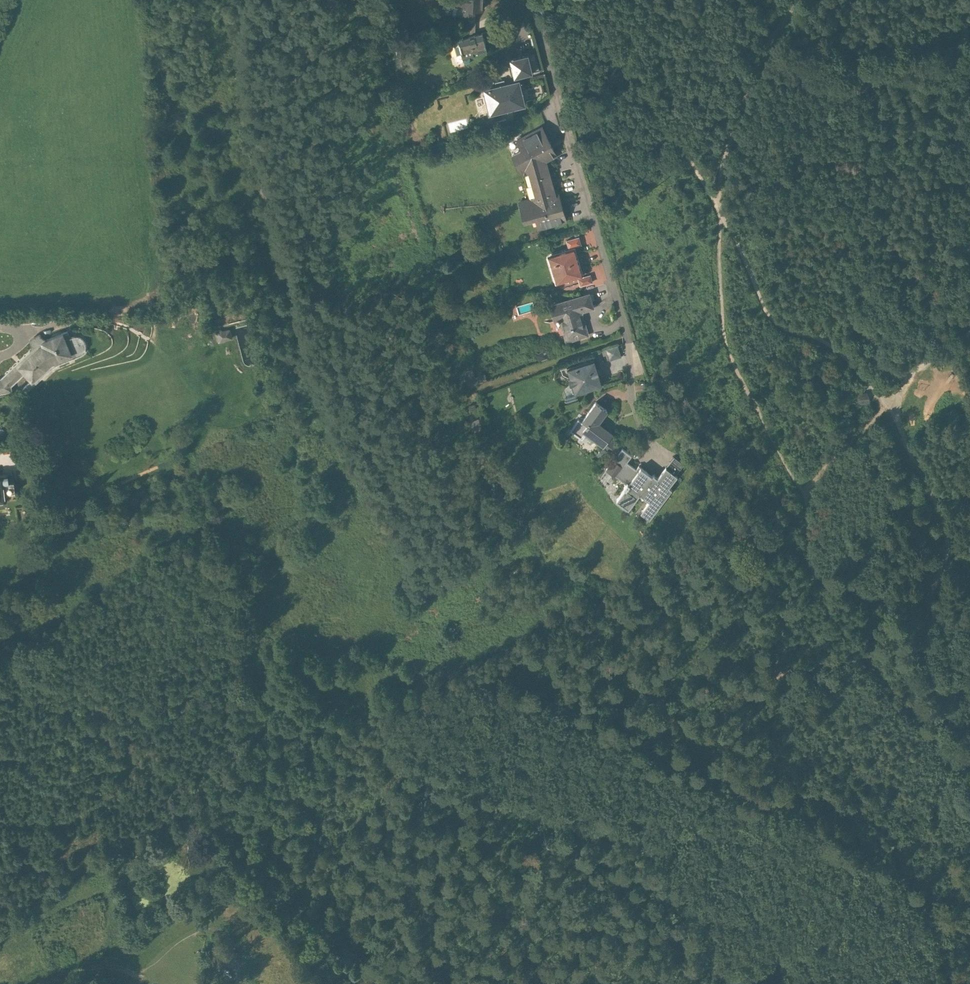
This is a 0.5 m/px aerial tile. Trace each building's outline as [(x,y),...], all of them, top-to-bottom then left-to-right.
[(439,6),(462,8),(462,16),(474,17),(474,11),(482,11),(483,0),(439,0),(439,6)] [(425,34),(428,46),(438,44),(435,32),(425,34)] [(463,52),(465,58),(476,55),(475,53),(488,49),(483,32),(454,40),(458,53),(463,52)] [(530,55),(513,60),(517,78),(535,73),(530,55)] [(520,81),(486,89),(491,113),(525,105),(520,81)] [(467,117),(446,120),(447,132),(469,129),(467,117)] [(542,128),(517,141),(522,149),(513,154),(523,173),(531,201),(519,204),(524,222),(536,218),(539,231),(567,223),(559,194),(555,194),(546,160),(555,154),(542,128)] [(575,249),(548,257),(557,286),(578,280),(583,279),(575,249)] [(594,281),(605,279),(603,265),(587,268),(589,275),(593,275),(594,281)] [(583,279),(578,280),(580,288),(593,285),(590,277),(583,279)] [(589,295),(549,306),(554,324),(559,322),(565,343),(589,337),(582,314),(594,310),(589,295)] [(235,328),(221,331),(223,339),(224,339),(225,341),(229,340),(228,338),(237,336),(235,328)] [(0,379),(0,393),(12,390),(11,385),(26,372),(33,380),(51,362),(71,353),(73,355),(75,355),(80,352),(84,349),(84,347),(81,338),(78,336),(74,337),(71,338),(68,331),(43,341),(43,339),(39,342),(35,345),(36,346),(2,379),(0,379)] [(618,347),(603,351),(604,356),(608,355),(610,361),(621,358),(618,347)] [(594,361),(568,369),(575,394),(601,386),(594,361)] [(486,369),(466,375),(468,382),(488,377),(486,369)] [(582,419),(587,424),(592,418),(599,423),(608,412),(595,402),(582,419)] [(583,429),(603,445),(608,439),(612,433),(599,423),(592,418),(587,424),(583,429)] [(614,453),(618,447),(608,439),(603,445),(614,453)] [(684,464),(673,456),(657,477),(654,475),(654,476),(640,465),(638,468),(627,460),(631,454),(621,447),(606,467),(627,483),(617,496),(629,506),(640,491),(650,499),(641,510),(650,517),(672,488),(669,486),(677,475),(677,474),(684,464)] [(30,448),(17,450),(19,465),(32,463),(30,448)] [(7,497),(6,491),(16,490),(14,479),(8,480),(7,472),(0,473),(0,498),(7,497)] [(224,950),(224,965),(237,966),(237,950),(224,950)]
